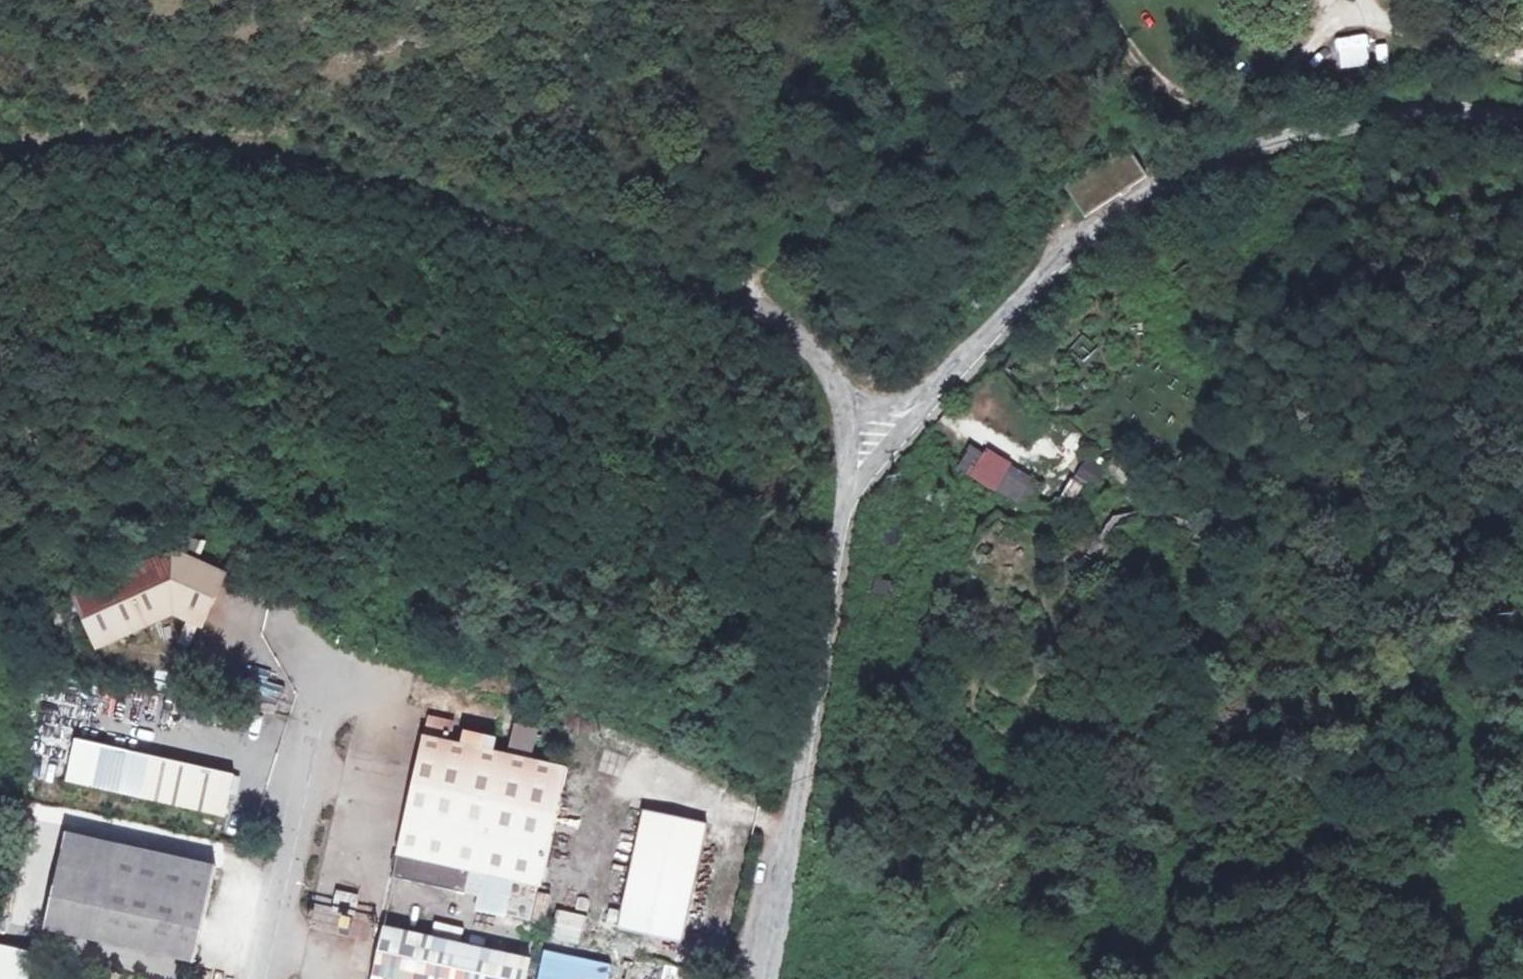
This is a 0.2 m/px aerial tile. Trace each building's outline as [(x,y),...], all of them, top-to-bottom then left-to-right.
[(1123,144),(1061,184),(1082,215),(1144,175),(1123,144)] [(970,472),(982,450),(970,444),(959,466),(970,472)] [(1027,509),(1043,478),(983,448),(967,480),(1027,509)] [(141,573),(64,605),(87,653),(146,627),(157,625),(164,624),(189,630),(208,583),(178,573),(160,572),(148,572),(141,573)] [(427,715),(423,734),(449,739),(453,720),(427,715)] [(522,885),(528,886),(555,768),(520,760),(526,731),(503,725),(496,755),(412,735),(377,876),(452,894),(458,871),(468,873),(459,907),(514,920),(522,885)] [(93,790),(106,792),(116,751),(103,748),(93,790)] [(222,776),(116,751),(106,792),(212,816),(222,776)] [(698,828),(633,813),(606,929),(672,945),(698,828)] [(35,935),(57,842),(7,830),(0,860),(0,927),(35,935)] [(205,872),(57,842),(35,935),(183,968),(205,872)] [(341,917),(346,897),(324,892),(319,912),(341,917)] [(551,939),(578,942),(582,914),(554,911),(551,939)] [(435,923),(433,936),(457,940),(459,926),(435,923)] [(513,958),(368,926),(356,978),(508,978),(513,958)] [(33,952),(0,944),(0,978),(27,978),(33,952)] [(611,965),(543,949),(536,978),(608,978),(611,965)]
